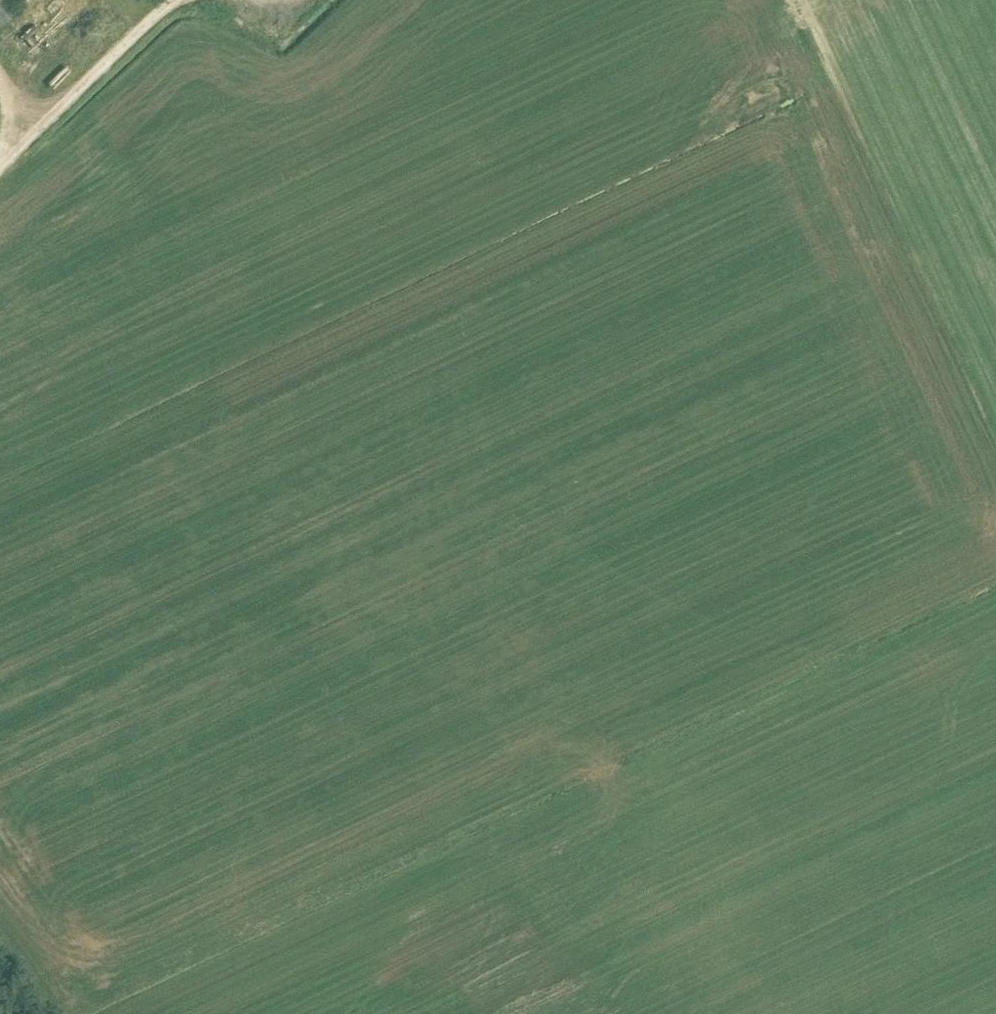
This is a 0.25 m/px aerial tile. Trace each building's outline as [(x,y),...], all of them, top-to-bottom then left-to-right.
[(0,24),(15,11),(9,4),(13,0),(0,0),(0,24)]
